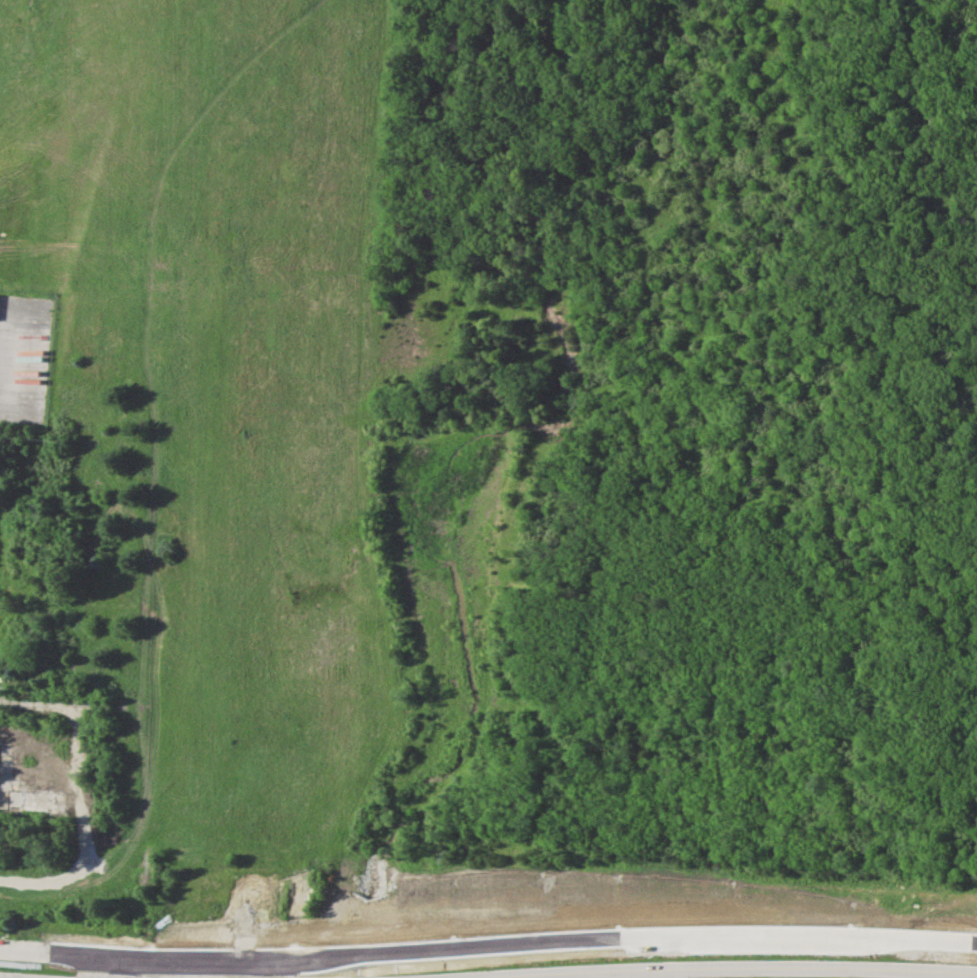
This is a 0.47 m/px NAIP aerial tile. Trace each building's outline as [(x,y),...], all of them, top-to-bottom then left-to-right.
[(11,775),(12,752),(0,752),(0,774),(11,775)]
